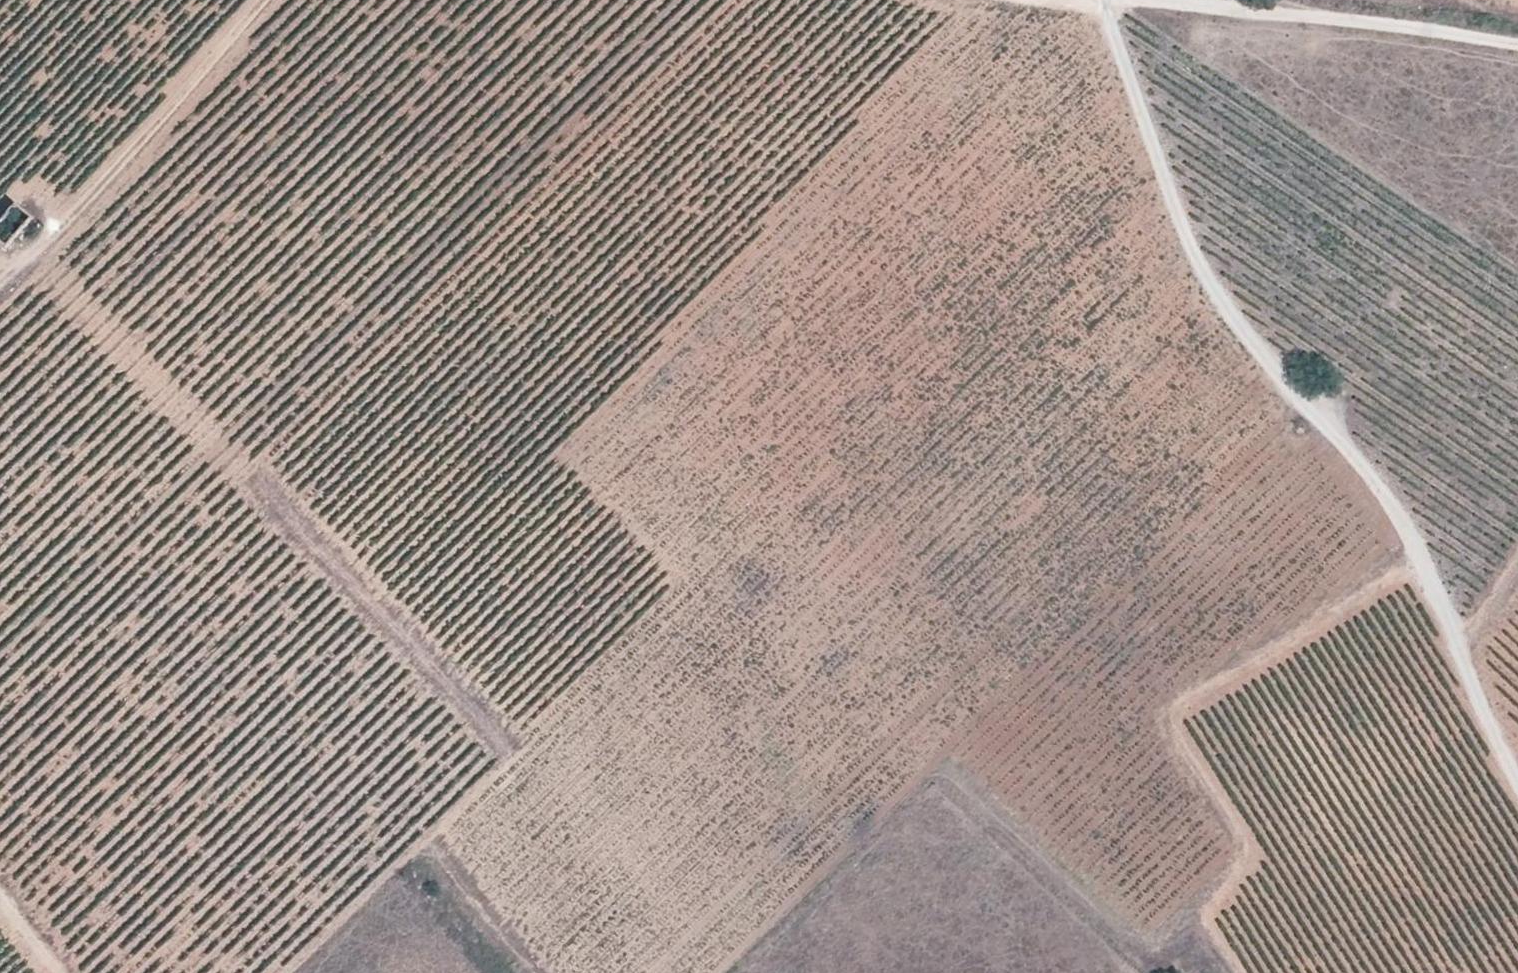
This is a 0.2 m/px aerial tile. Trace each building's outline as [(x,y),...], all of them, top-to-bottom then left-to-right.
[(12,205),(0,219),(0,244),(4,247),(29,220),(12,205)]
